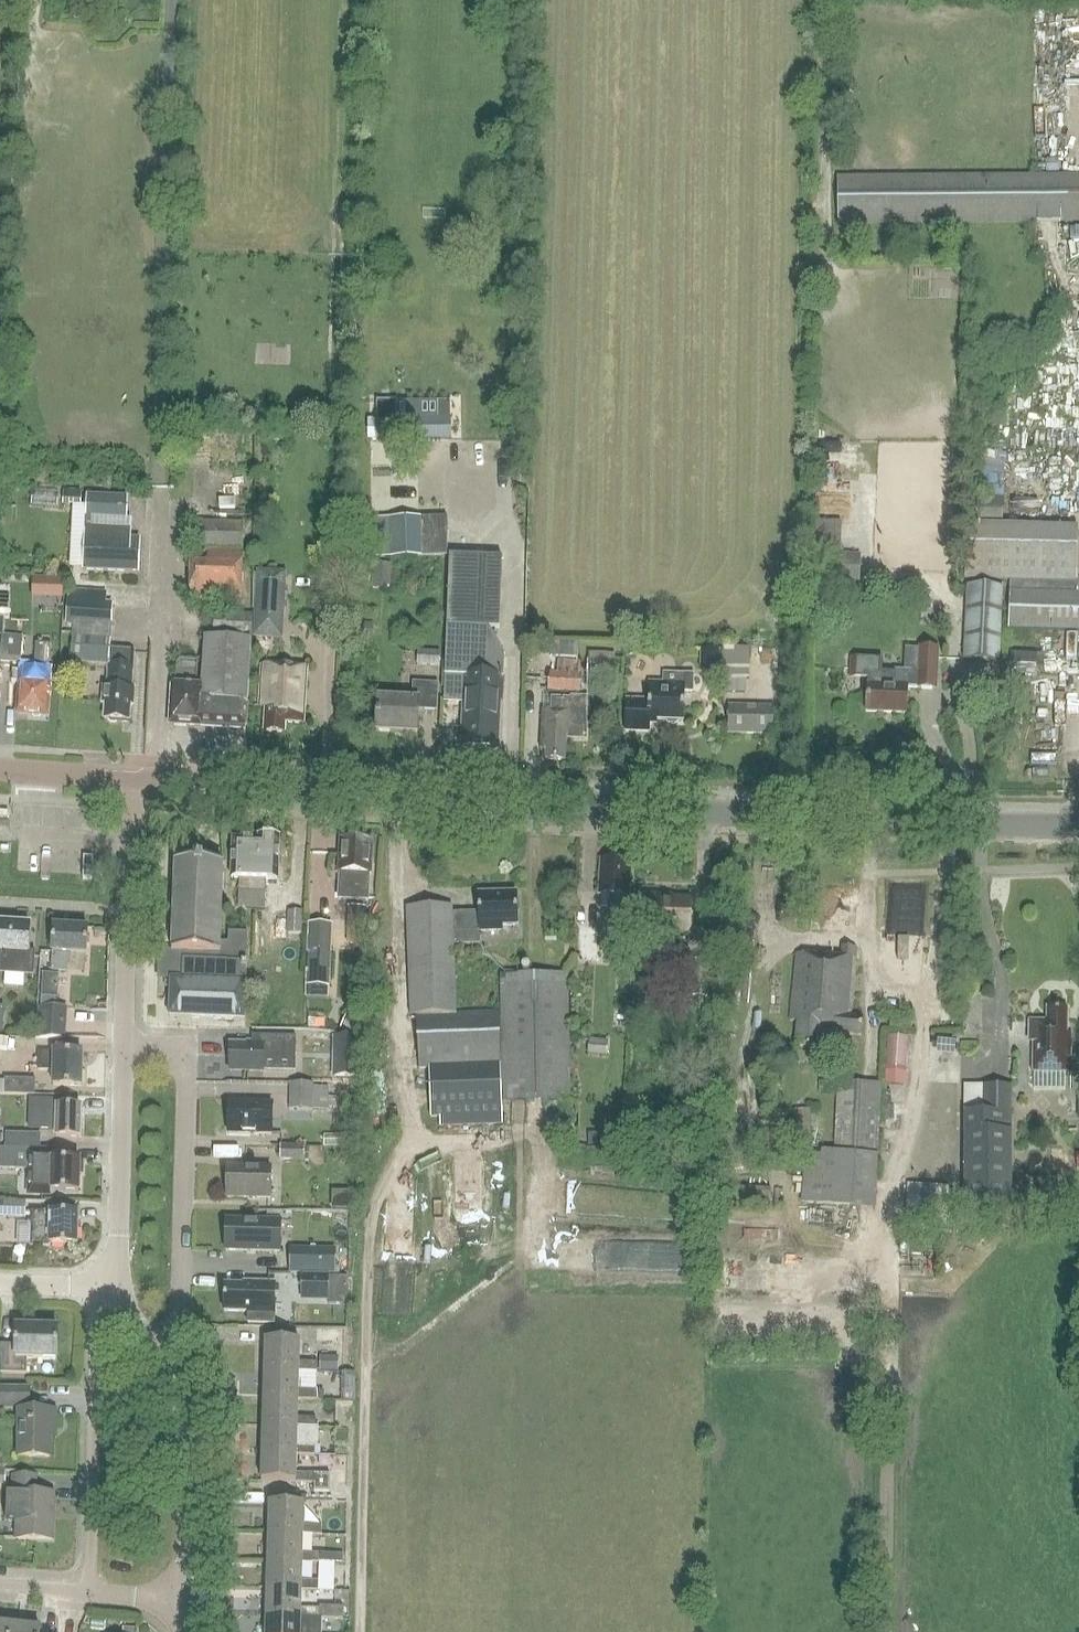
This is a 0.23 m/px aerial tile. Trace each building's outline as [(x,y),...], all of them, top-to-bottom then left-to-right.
[(837,176),(837,224),(1078,223),(1078,175),(837,176)] [(376,420),(368,420),(368,440),(377,439),(377,441),(451,439),(450,419),(396,420),(396,401),(376,402),(376,420)] [(85,519),(126,520),(127,497),(86,496),(85,519)] [(422,518),(377,518),(377,558),(423,557),(422,518)] [(243,522),(192,521),(190,602),(241,603),(243,522)] [(966,524),(964,580),(1009,581),(1008,630),(1078,632),(1078,594),(1076,594),(1078,527),(966,524)] [(138,573),(140,539),(130,539),(130,529),(87,527),(87,537),(86,537),(84,570),(138,573)] [(818,582),(858,584),(860,554),(820,552),(818,582)] [(451,555),(450,570),(501,572),(502,557),(451,555)] [(372,566),(372,587),(396,588),(397,566),(372,566)] [(286,571),(256,569),(253,637),(283,639),(286,571)] [(1002,587),(966,585),(962,659),(999,661),(1002,587)] [(134,652),(109,651),(112,604),(68,601),(67,622),(75,622),(72,662),(107,664),(106,688),(102,688),(101,704),(104,704),(103,720),(108,720),(109,722),(114,723),(116,720),(128,721),(129,706),(132,705),(134,690),(131,689),(133,666),(134,652)] [(251,638),(252,614),(215,612),(213,636),(251,638)] [(372,635),(373,624),(353,622),(352,633),(372,635)] [(498,714),(497,714),(497,701),(502,701),(504,657),(488,628),(456,627),(447,626),(443,703),(465,704),(464,712),(463,746),(466,746),(469,750),(475,750),(478,746),(481,747),(483,751),(490,751),(492,747),(496,747),(498,714)] [(21,636),(1,635),(0,663),(20,663),(21,636)] [(246,726),(251,642),(204,639),(201,689),(194,688),(196,663),(180,662),(176,666),(174,687),(172,687),(170,725),(174,725),(174,727),(185,728),(185,726),(200,727),(200,723),(246,726)] [(50,645),(47,645),(37,645),(36,670),(20,669),(20,680),(17,680),(16,695),(19,695),(18,713),(29,713),(32,717),(38,718),(42,715),(45,715),(47,697),(49,697),(51,682),(47,682),(50,645)] [(749,648),(723,648),(722,692),(746,692),(746,680),(749,680),(749,648)] [(904,714),(905,687),(933,688),(934,648),(916,648),(915,671),(891,670),(891,674),(878,673),(878,661),(848,660),(847,678),(865,679),(865,686),(864,712),(904,714)] [(417,649),(416,665),(440,666),(440,651),(417,649)] [(719,670),(719,649),(700,649),(700,670),(719,670)] [(1037,673),(1037,651),(1012,652),(1012,673),(1037,673)] [(588,652),(587,666),(615,666),(615,653),(588,652)] [(549,673),(548,691),(578,692),(580,661),(557,660),(556,673),(549,673)] [(303,724),(306,668),(260,666),(259,707),(265,707),(265,731),(284,732),(285,723),(303,724)] [(625,699),(624,731),(647,732),(648,719),(664,720),(668,724),(676,724),(679,721),(681,721),(683,691),(692,692),(693,674),(662,672),(662,683),(649,683),(649,700),(625,699)] [(436,711),(438,684),(412,682),(411,700),(377,699),(376,731),(416,733),(417,710),(436,711)] [(571,698),(565,698),(550,697),(549,711),(542,711),(540,749),(545,750),(545,758),(564,759),(565,737),(571,737),(573,713),(570,713),(571,698)] [(773,707),(728,705),(728,735),(772,736),(773,707)] [(264,909),(265,880),(277,880),(279,837),(275,837),(271,833),(267,833),(262,836),(259,837),(259,840),(232,840),(230,878),(239,879),(238,908),(264,909)] [(366,901),(368,874),(370,874),(371,858),(369,858),(370,841),(357,840),(357,838),(346,837),(346,840),(342,839),(341,859),(339,859),(338,872),(340,872),(338,899),(366,901)] [(172,951),(157,950),(156,980),(170,981),(169,1018),(244,1020),(245,983),(247,934),(229,933),(228,943),(219,943),(222,865),(175,862),(172,951)] [(635,899),(626,898),(629,863),(602,862),(601,882),(599,882),(598,893),(600,893),(600,894),(611,895),(608,928),(624,929),(632,930),(635,899)] [(440,1128),(501,1125),(499,1080),(497,1012),(455,1014),(452,945),(479,944),(478,932),(502,931),(502,927),(517,926),(516,894),(477,895),(478,913),(451,913),(451,906),(405,907),(409,1016),(417,1015),(419,1068),(428,1068),(428,1083),(430,1119),(439,1119),(440,1128)] [(689,936),(691,900),(689,900),(689,903),(662,901),(663,899),(645,897),(644,938),(659,938),(659,932),(688,934),(688,936),(689,936)] [(302,911),(287,911),(287,933),(302,933),(302,911)] [(307,982),(332,983),(333,921),(308,921),(307,982)] [(33,971),(34,953),(28,952),(29,924),(0,923),(0,969),(33,971)] [(85,955),(86,929),(53,927),(52,954),(53,954),(52,971),(64,972),(71,955),(85,955)] [(579,927),(578,959),(596,960),(597,928),(579,927)] [(862,1017),(852,1016),(849,1016),(855,949),(842,947),(841,958),(796,955),(789,1020),(796,1021),(793,1049),(820,1051),(822,1033),(861,1036),(862,1017)] [(707,999),(709,962),(693,961),(691,998),(707,999)] [(502,1102),(569,1099),(568,974),(500,974),(502,1102)] [(41,977),(40,998),(58,999),(59,978),(41,977)] [(40,1006),(38,1038),(62,1040),(64,1008),(40,1006)] [(1064,1034),(1064,1009),(1047,1009),(1047,1021),(1028,1022),(1028,1037),(1032,1037),(1032,1072),(1034,1072),(1034,1089),(1065,1089),(1065,1072),(1068,1072),(1068,1034),(1064,1034)] [(339,1029),(352,1035),(360,1020),(347,1014),(339,1029)] [(890,1015),(889,1030),(911,1030),(911,1015),(890,1015)] [(905,1085),(906,1070),(907,1036),(887,1035),(886,1069),(885,1084),(905,1085)] [(357,1037),(337,1036),(336,1077),(356,1078),(357,1037)] [(296,1039),(254,1037),(253,1046),(231,1045),(231,1070),(262,1070),(263,1060),(295,1061),(296,1039)] [(588,1040),(587,1054),(606,1055),(608,1042),(588,1040)] [(81,1086),(82,1053),(54,1052),(54,1053),(39,1053),(39,1069),(54,1070),(53,1085),(81,1086)] [(35,1080),(4,1079),(4,1081),(0,1081),(0,1094),(34,1096),(35,1080)] [(882,1083),(837,1081),(836,1082),(819,1082),(818,1094),(836,1094),(833,1150),(820,1149),(820,1155),(811,1154),(810,1110),(793,1110),(793,1136),(774,1136),(774,1128),(758,1128),(758,1162),(803,1162),(800,1202),(856,1208),(858,1154),(879,1155),(882,1083)] [(313,1082),(290,1082),(289,1109),(327,1110),(328,1087),(313,1086),(313,1082)] [(981,1111),(964,1111),(962,1217),(1011,1218),(1014,1086),(981,1085),(981,1111)] [(30,1101),(29,1129),(56,1129),(56,1137),(80,1137),(80,1107),(59,1107),(59,1101),(30,1101)] [(272,1133),(272,1103),(230,1103),(230,1133),(272,1133)] [(7,1133),(6,1147),(0,1147),(0,1167),(27,1168),(26,1194),(49,1195),(49,1191),(79,1191),(79,1160),(52,1159),(52,1149),(40,1148),(40,1134),(7,1133)] [(345,1135),(323,1135),(323,1146),(345,1146),(345,1135)] [(280,1145),(279,1160),(304,1161),(304,1146),(280,1145)] [(271,1197),(271,1167),(228,1167),(227,1197),(271,1197)] [(907,1183),(906,1220),(948,1221),(949,1184),(907,1183)] [(347,1206),(346,1190),(332,1191),(333,1207),(347,1206)] [(0,1200),(0,1217),(25,1218),(26,1201),(0,1200)] [(78,1212),(30,1211),(30,1246),(50,1247),(50,1243),(78,1243),(78,1212)] [(227,1219),(226,1250),(281,1251),(281,1220),(227,1219)] [(335,1274),(336,1250),(319,1250),(290,1249),(289,1273),(318,1274),(335,1274)] [(328,1276),(301,1275),(300,1301),(328,1301),(328,1276)] [(275,1283),(269,1283),(255,1282),(255,1285),(225,1285),(225,1311),(247,1311),(247,1323),(275,1323),(275,1283)] [(57,1359),(58,1327),(16,1326),(16,1345),(0,1345),(0,1373),(27,1373),(27,1358),(57,1359)] [(265,1369),(299,1370),(317,1371),(317,1362),(299,1361),(300,1341),(266,1340),(265,1369)] [(320,1357),(321,1370),(337,1369),(337,1357),(320,1357)] [(298,1388),(299,1370),(265,1369),(264,1397),(298,1398),(316,1399),(316,1390),(298,1388)] [(4,1405),(19,1406),(19,1456),(51,1456),(51,1428),(56,1428),(56,1410),(30,1410),(30,1388),(0,1388),(0,1405),(4,1405)] [(263,1425),(297,1426),(316,1427),(316,1417),(298,1417),(298,1398),(264,1397),(263,1425)] [(297,1444),(297,1426),(263,1425),(263,1454),(297,1455),(315,1456),(315,1445),(297,1444)] [(297,1455),(263,1454),(262,1480),(314,1482),(314,1473),(296,1473),(297,1455)] [(8,1502),(8,1521),(17,1521),(17,1538),(53,1539),(54,1493),(37,1493),(37,1476),(12,1475),(12,1502),(8,1502)] [(304,1532),(303,1534),(334,1535),(334,1525),(303,1524),(304,1505),(270,1503),(269,1531),(304,1532)] [(303,1534),(304,1532),(269,1531),(269,1558),(302,1559),(302,1561),(320,1562),(321,1553),(303,1552),(303,1534)] [(269,1558),(268,1586),(302,1587),(302,1589),(320,1590),(320,1581),(302,1580),(302,1561),(302,1559),(269,1558)] [(319,1617),(320,1608),(301,1608),(302,1589),(302,1587),(268,1586),(267,1614),(301,1615),(301,1617),(319,1617)] [(301,1617),(301,1615),(267,1614),(266,1631),(300,1631),(301,1617)] [(12,1625),(0,1624),(0,1631),(12,1631),(12,1625)]
